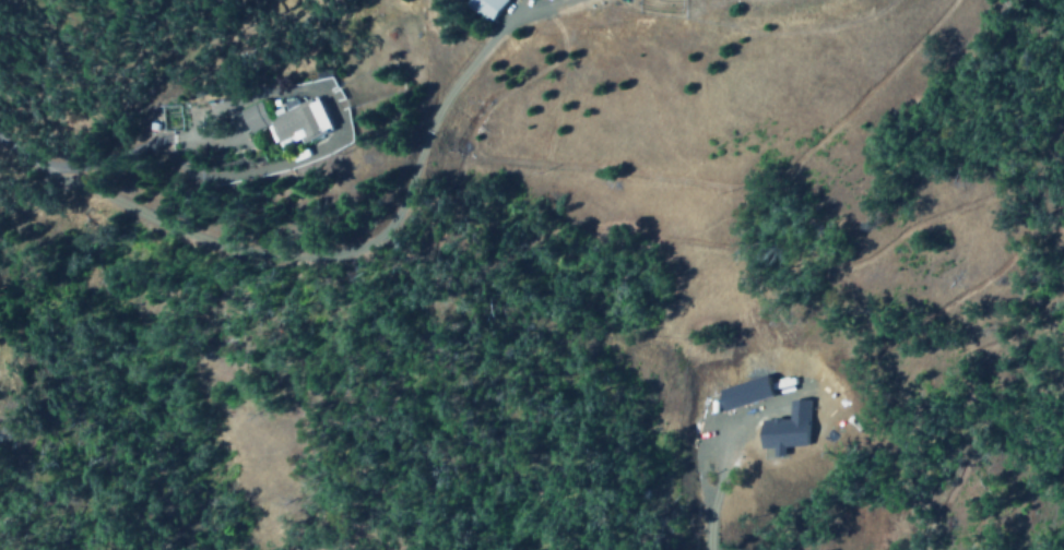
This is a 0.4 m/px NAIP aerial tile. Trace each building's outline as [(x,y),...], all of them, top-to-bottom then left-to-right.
[(515,0),(474,0),(472,1),(495,22),(515,0)] [(339,128),(325,97),(305,106),(301,97),(290,102),(293,111),(276,118),(268,101),(247,110),(257,133),(273,126),(281,144),(311,130),(315,139),(339,128)]
